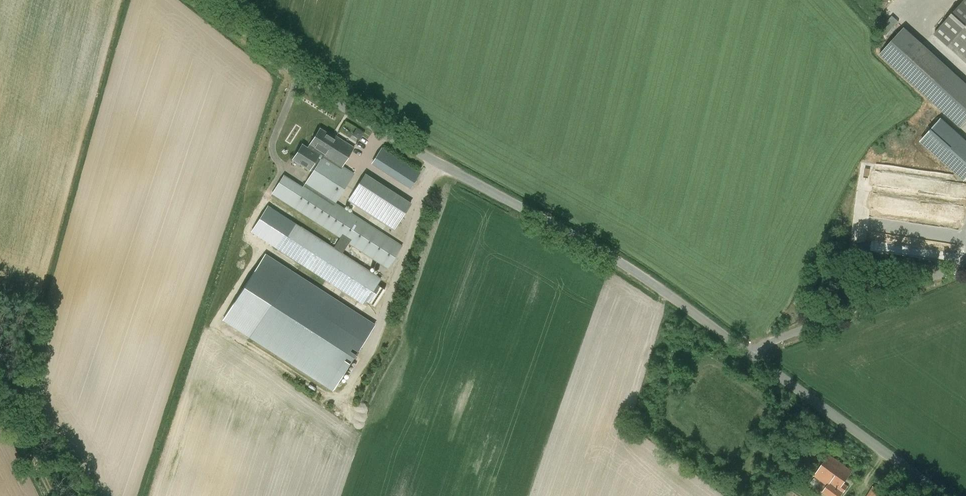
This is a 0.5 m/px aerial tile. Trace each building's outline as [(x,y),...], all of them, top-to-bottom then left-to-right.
[(934,34),(965,64),(965,0),(964,0),(934,34)] [(886,24),(892,30),(901,20),(894,15),(886,24)] [(960,128),(965,121),(965,83),(904,28),(879,55),(960,128)] [(924,143),(929,148),(965,181),(965,143),(961,138),(943,122),(924,143)] [(272,195),(340,238),(333,249),(292,223),(276,249),(364,305),(380,279),(341,254),(348,243),(387,268),(401,247),(334,204),(353,175),(341,167),(353,148),(336,137),(335,138),(321,129),(311,145),(313,147),(310,151),(302,145),(292,160),(312,173),(302,189),(283,177),(272,195)] [(371,164),(410,189),(420,173),(382,148),(371,164)] [(411,204),(365,174),(348,201),(394,231),(411,204)] [(376,325),(361,315),(291,270),(248,336),(332,391),(376,325)] [(843,484),(852,472),(830,456),(814,476),(828,486),(823,493),(827,495),(841,495),(847,487),(843,484)] [(885,493),(873,486),(867,495),(883,495),(885,493)]
